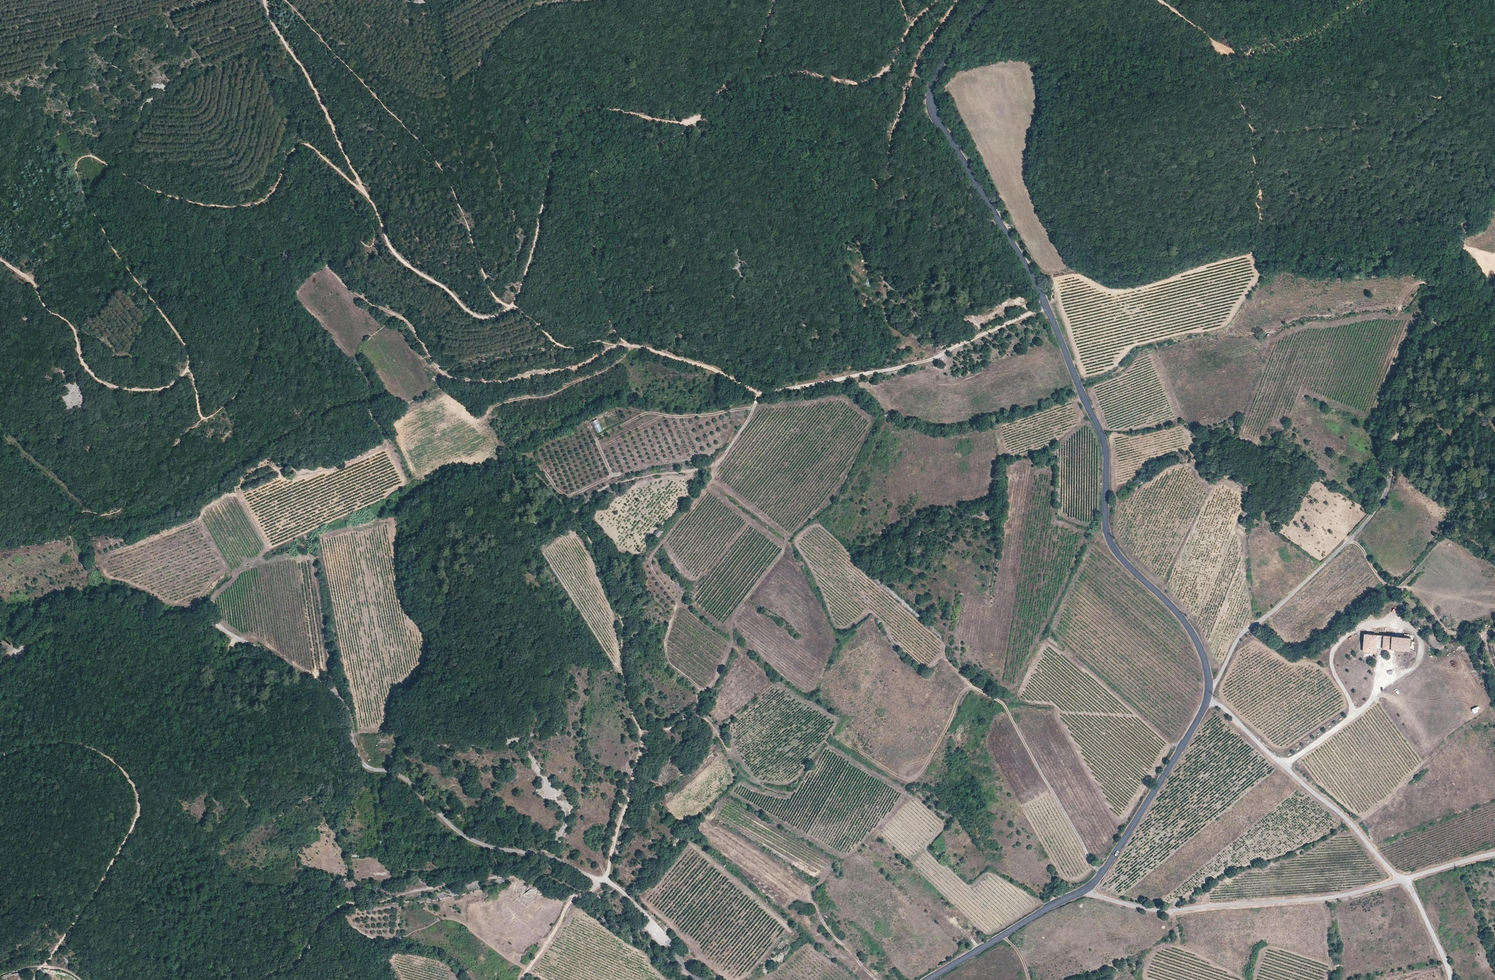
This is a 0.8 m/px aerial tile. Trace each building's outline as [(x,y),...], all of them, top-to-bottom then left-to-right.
[(1375,651),(1376,634),(1363,633),(1362,650),(1375,651)] [(1409,649),(1410,636),(1383,634),(1382,647),(1409,649)]
